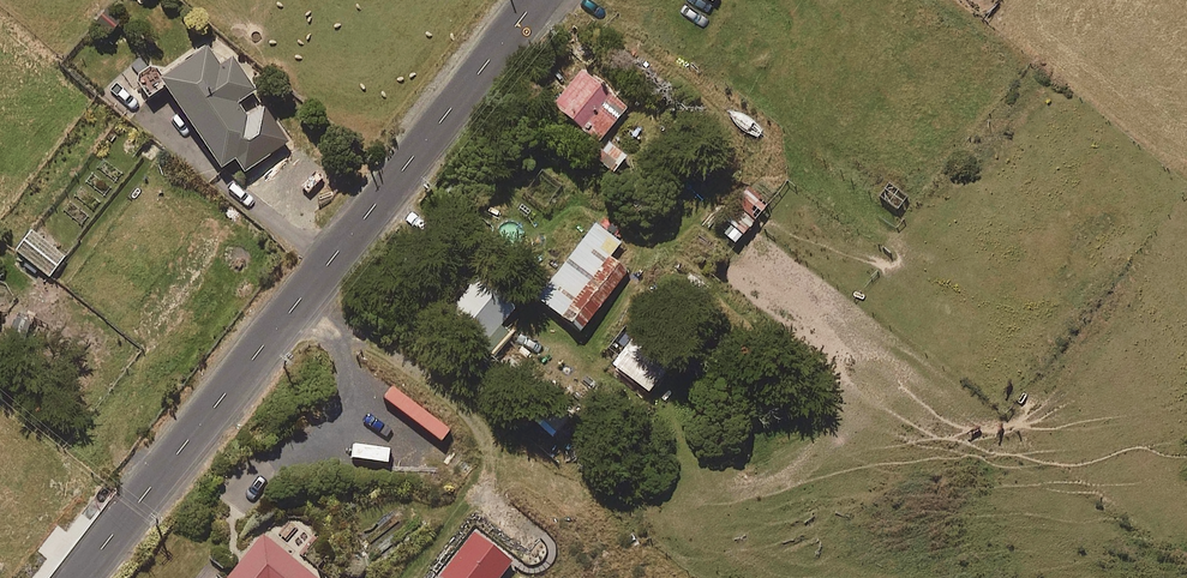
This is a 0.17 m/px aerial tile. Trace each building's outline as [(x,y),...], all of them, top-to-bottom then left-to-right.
[(162,90),(224,176),(237,167),(247,181),(277,159),(241,109),(259,96),(235,63),(223,72),(211,55),(162,90)] [(630,105),(584,67),(554,103),(600,141),(630,105)] [(628,155),(610,141),(597,157),(615,171),(628,155)] [(769,203),(749,187),(718,225),(738,241),(769,203)] [(622,241),(597,222),(539,296),(582,329),(630,268),(612,254),(622,241)] [(68,253),(34,227),(17,250),(51,275),(68,253)] [(518,304),(482,273),(446,315),(494,357),(513,335),(501,324),(518,304)] [(672,365),(627,328),(614,343),(624,351),(615,362),(650,391),(672,365)] [(571,416),(548,397),(532,416),(554,435),(571,416)] [(446,425),(426,411),(417,425),(437,438),(446,425)] [(265,534),(228,577),(318,577),(265,534)]
